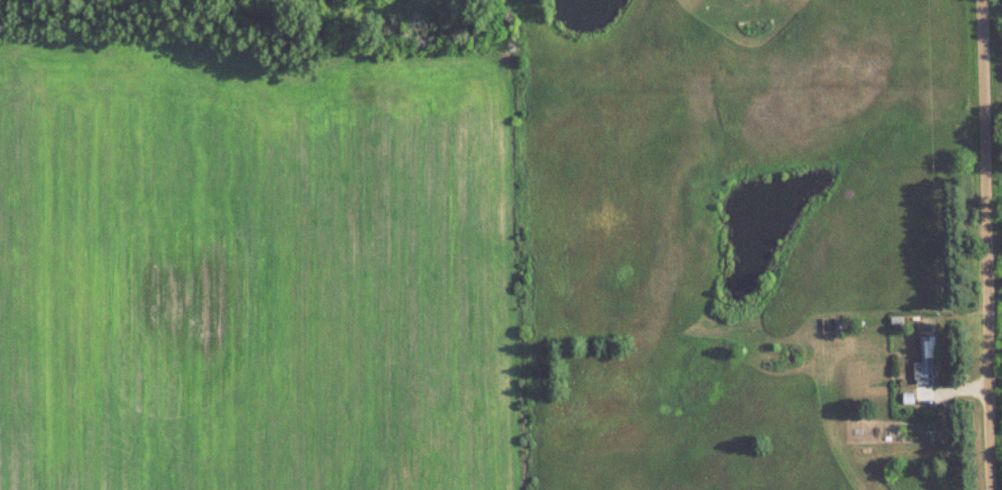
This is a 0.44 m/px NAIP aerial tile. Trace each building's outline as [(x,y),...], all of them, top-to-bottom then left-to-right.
[(924,361),(917,361),(917,383),(936,383),(935,356),(939,356),(938,334),(923,335),(924,361)]
